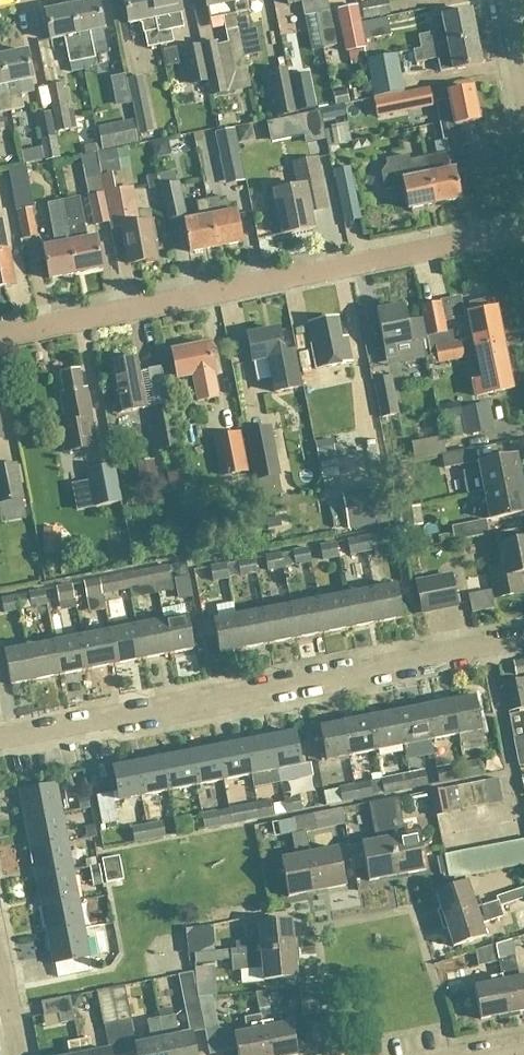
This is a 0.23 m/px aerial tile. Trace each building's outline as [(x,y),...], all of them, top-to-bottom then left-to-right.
[(160,45),(151,0),(123,0),(128,24),(138,22),(141,25),(142,34),(144,33),(146,48),(160,45)] [(160,45),(173,43),(171,32),(184,29),(179,0),(151,0),(160,45)] [(244,57),(233,0),(204,0),(208,18),(222,15),(234,73),(247,70),(244,57)] [(244,57),(262,54),(257,32),(253,33),(247,2),(254,0),(233,0),(244,57)] [(315,0),(303,0),(304,2),(300,3),(303,17),(305,17),(312,52),(324,50),(321,33),(315,0)] [(321,33),(334,31),(328,0),(315,0),(321,33)] [(359,4),(362,23),(389,17),(386,0),(380,0),(359,4)] [(72,7),(83,62),(94,59),(89,33),(103,30),(97,1),(72,7)] [(71,64),(83,62),(72,7),(46,12),(52,40),(65,38),(71,64)] [(355,8),(338,12),(346,55),(363,51),(355,8)] [(420,37),(423,50),(476,39),(471,13),(443,19),(445,32),(420,37)] [(365,43),(375,41),(391,38),(387,21),(362,26),(365,43)] [(294,63),(308,61),(304,38),(290,40),(294,63)] [(476,39),(423,50),(415,52),(417,65),(436,61),(439,74),(481,66),(476,39)] [(202,46),(208,80),(211,96),(226,93),(216,43),(202,46)] [(208,80),(202,46),(184,49),(190,84),(208,80)] [(1,57),(12,112),(24,110),(21,96),(34,93),(32,81),(26,52),(1,57)] [(404,95),(397,55),(368,61),(376,100),(402,95),(404,95)] [(12,112),(1,57),(0,57),(0,115),(12,112)] [(285,71),(268,75),(277,118),(295,114),(285,71)] [(306,75),(288,79),(295,113),(314,110),(306,75)] [(48,87),(56,133),(72,131),(63,84),(48,87)] [(457,136),(456,127),(480,123),(473,89),(449,94),(451,103),(435,106),(441,139),(445,138),(457,136)] [(431,91),(404,96),(408,112),(434,107),(431,91)] [(152,133),(145,99),(132,102),(139,136),(152,133)] [(326,142),(320,113),(267,124),(272,144),(304,137),(306,146),(326,142)] [(36,117),(41,141),(56,139),(51,114),(36,117)] [(378,120),(341,137),(350,156),(387,139),(378,120)] [(132,122),(96,129),(101,152),(137,145),(132,122)] [(216,134),(226,186),(243,183),(233,131),(216,134)] [(448,155),(424,160),(433,206),(459,201),(453,172),(464,170),(457,136),(445,138),(448,155)] [(56,139),(41,141),(45,163),(60,160),(56,139)] [(117,151),(97,155),(100,177),(121,173),(117,151)] [(408,211),(433,206),(424,160),(408,163),(407,157),(386,161),(389,174),(382,175),(385,192),(404,189),(408,211)] [(300,190),(275,195),(283,237),(314,231),(306,190),(323,186),(318,162),(296,167),(300,190)] [(355,195),(350,169),(335,172),(340,198),(355,195)] [(104,197),(111,226),(112,232),(123,230),(132,267),(146,264),(148,267),(156,265),(157,261),(158,261),(152,237),(155,237),(152,224),(140,226),(133,191),(115,195),(111,179),(101,181),(104,197)] [(23,241),(26,240),(38,238),(33,210),(34,210),(29,180),(12,183),(17,213),(18,213),(23,241)] [(178,184),(160,187),(168,223),(185,219),(178,184)] [(96,229),(111,226),(104,197),(89,200),(96,229)] [(244,244),(238,214),(236,205),(227,206),(225,199),(207,203),(217,249),(244,244)] [(81,202),(63,205),(77,276),(103,271),(97,239),(88,241),(81,202)] [(191,255),(217,249),(207,203),(197,205),(201,222),(185,225),(191,255)] [(77,276),(63,205),(49,208),(54,234),(56,234),(58,247),(44,249),(50,281),(77,276)] [(3,222),(0,222),(0,290),(16,287),(10,251),(8,251),(3,222)] [(441,303),(441,305),(445,321),(462,317),(458,300),(441,303)] [(475,342),(450,348),(453,364),(465,361),(464,353),(504,345),(497,311),(495,311),(493,301),(470,306),(472,316),(470,316),(475,342)] [(445,321),(441,305),(422,309),(428,339),(447,335),(445,321)] [(387,362),(397,360),(398,364),(402,363),(402,365),(421,361),(421,359),(425,358),(423,344),(426,344),(422,321),(408,324),(405,308),(377,313),(387,362)] [(338,321),(309,327),(314,348),(311,348),(316,372),(353,364),(347,338),(342,339),(338,321)] [(285,357),(280,331),(248,338),(254,365),(270,361),(277,396),(300,391),(293,355),(285,357)] [(464,353),(465,361),(478,358),(483,382),(474,384),(477,399),(513,392),(504,345),(464,353)] [(180,381),(193,378),(199,403),(219,399),(214,374),(215,374),(209,347),(174,354),(180,381)] [(453,364),(450,348),(437,350),(440,366),(453,364)] [(138,361),(109,367),(118,416),(147,411),(138,361)] [(60,395),(64,419),(57,421),(62,449),(95,443),(91,421),(93,421),(87,391),(83,391),(80,373),(61,376),(64,395),(60,395)] [(317,412),(339,413),(342,380),(320,378),(317,412)] [(391,379),(376,382),(374,383),(381,421),(398,418),(391,379)] [(295,404),(298,447),(316,446),(314,403),(295,404)] [(485,407),(461,412),(467,438),(491,433),(485,407)] [(169,411),(167,412),(155,414),(160,451),(175,448),(169,411)] [(101,430),(113,461),(140,451),(129,420),(101,430)] [(460,421),(446,423),(449,441),(463,439),(460,421)] [(277,476),(267,429),(246,433),(255,480),(277,476)] [(248,472),(240,435),(217,440),(224,477),(248,472)] [(474,464),(473,454),(472,451),(442,456),(444,469),(474,464)] [(486,494),(522,487),(516,458),(481,465),(482,471),(462,475),(466,495),(486,491),(486,494)] [(0,470),(0,506),(24,501),(17,467),(0,470)] [(113,467),(86,471),(93,508),(120,503),(113,467)] [(486,494),(492,522),(523,516),(523,500),(522,487),(486,494)] [(383,489),(342,497),(349,530),(389,522),(383,489)] [(486,523),(451,529),(454,544),(489,537),(486,523)] [(377,537),(362,540),(365,554),(380,552),(377,537)] [(362,540),(347,543),(350,557),(365,554),(362,540)] [(499,547),(503,568),(491,571),(497,600),(523,595),(520,577),(523,576),(523,543),(499,547)] [(336,545),(319,548),(322,563),(339,560),(336,545)] [(308,550),(292,553),(295,568),(311,565),(308,550)] [(281,556),(265,559),(268,574),(284,571),(281,556)] [(253,561),(237,564),(240,578),(256,575),(253,561)] [(227,566),(210,569),(213,584),(229,581),(227,566)] [(170,568),(154,571),(157,586),(173,583),(170,568)] [(154,571),(139,574),(141,589),(157,586),(154,571)] [(127,576),(111,579),(114,594),(130,591),(127,576)] [(450,576),(415,583),(421,615),(456,608),(450,576)] [(99,582),(82,585),(85,599),(102,596),(99,582)] [(72,587),(56,590),(58,604),(74,602),(72,587)] [(372,591),(379,625),(402,621),(395,587),(372,591)] [(379,625),(372,591),(346,596),(352,630),(379,625)] [(44,592),(29,595),(31,610),(47,607),(44,592)] [(352,630),(346,596),(318,602),(325,635),(352,630)] [(17,597),(0,600),(3,615),(20,612),(17,597)] [(325,635),(318,602),(291,607),(298,640),(325,635)] [(298,640),(291,607),(264,612),(270,646),(298,640)] [(171,656),(193,652),(185,608),(163,612),(165,623),(164,623),(171,656)] [(270,646),(264,612),(236,617),(243,651),(270,646)] [(243,651),(236,617),(215,621),(222,655),(243,651)] [(171,656),(164,623),(137,628),(143,662),(171,656)] [(143,662),(137,628),(109,634),(116,667),(143,662)] [(116,667),(109,634),(82,639),(89,672),(116,667)] [(89,672),(82,639),(55,644),(61,678),(89,672)] [(61,678),(55,644),(27,650),(34,683),(61,678)] [(34,683),(27,650),(5,654),(11,687),(34,683)] [(514,665),(516,676),(523,675),(523,663),(514,665)] [(502,686),(508,715),(523,712),(523,682),(502,686)] [(474,700),(453,704),(459,737),(481,733),(474,700)] [(453,704),(426,709),(432,743),(459,737),(453,704)] [(426,709),(398,714),(405,748),(432,743),(426,709)] [(405,748),(398,714),(371,719),(377,753),(405,748)] [(377,753),(371,719),(343,725),(350,759),(377,753)] [(350,759),(343,725),(320,729),(327,763),(350,759)] [(272,738),(278,772),(301,768),(294,734),(272,738)] [(278,772),(272,738),(245,743),(251,777),(278,772)] [(514,741),(517,756),(523,755),(523,739),(514,741)] [(251,777),(245,743),(217,749),(223,782),(251,777)] [(223,782),(217,749),(190,754),(196,788),(223,782)] [(196,788),(190,754),(162,759),(169,793),(196,788)] [(169,793),(162,759),(135,764),(141,798),(169,793)] [(463,766),(466,780),(483,777),(480,762),(463,766)] [(141,798),(135,764),(112,769),(119,802),(141,798)] [(436,771),(439,786),(455,783),(452,768),(436,771)] [(409,776),(411,791),(428,788),(425,773),(409,776)] [(381,781),(384,796),(411,791),(409,776),(381,781)] [(498,781),(485,783),(489,806),(502,804),(498,781)] [(371,783),(354,786),(357,802),(374,798),(371,783)] [(471,786),(476,809),(489,806),(485,783),(471,786)] [(25,822),(62,815),(56,785),(19,793),(25,822)] [(339,789),(342,804),(357,802),(354,786),(339,789)] [(471,786),(458,789),(463,812),(476,809),(471,786)] [(458,789),(445,791),(450,814),(463,812),(458,789)] [(433,794),(437,817),(450,814),(445,791),(433,794)] [(113,795),(97,798),(102,826),(118,823),(113,795)] [(286,815),(303,812),(300,797),(283,800),(286,815)] [(419,835),(401,838),(394,801),(383,803),(397,878),(426,872),(419,835)] [(259,820),(275,817),(272,802),(256,805),(259,820)] [(369,884),(397,878),(383,803),(373,805),(380,843),(361,846),(369,884)] [(229,810),(232,826),(248,822),(245,807),(229,810)] [(204,831),(221,828),(218,813),(201,816),(204,831)] [(67,843),(62,815),(25,822),(30,850),(67,843)] [(77,816),(78,843),(99,842),(98,815),(77,816)] [(302,819),(305,834),(316,832),(313,817),(302,819)] [(174,821),(177,836),(193,833),(190,818),(174,821)] [(305,834),(302,819),(292,820),(295,836),(305,834)] [(147,826),(150,841),(166,838),(163,823),(147,826)] [(451,846),(462,846),(461,823),(450,824),(451,846)] [(150,841),(147,826),(131,829),(134,844),(150,841)] [(508,845),(512,869),(523,867),(523,862),(520,842),(508,845)] [(73,872),(67,843),(30,850),(36,879),(73,872)] [(508,845),(495,847),(500,871),(512,869),(508,845)] [(495,847),(483,850),(487,874),(500,871),(495,847)] [(487,874),(483,850),(470,852),(475,876),(487,874)] [(309,856),(316,894),(344,888),(337,851),(309,856)] [(470,852),(458,854),(462,879),(475,876),(470,852)] [(462,879),(458,854),(445,857),(450,881),(462,879)] [(316,894),(309,856),(280,862),(287,899),(316,894)] [(119,857),(102,861),(107,885),(124,881),(119,857)] [(78,901),(73,872),(36,879),(41,908),(78,901)] [(445,922),(481,909),(478,899),(472,900),(467,884),(436,895),(445,922)] [(512,894),(515,903),(523,899),(523,889),(512,894)] [(515,903),(512,894),(497,899),(500,908),(515,903)] [(84,929),(78,901),(41,908),(47,936),(84,929)] [(498,904),(481,909),(445,922),(455,950),(486,939),(481,926),(503,919),(498,904)] [(236,955),(255,954),(293,951),(291,922),(257,925),(258,942),(235,944),(236,955)] [(187,956),(211,953),(209,928),(185,931),(187,956)] [(90,959),(84,929),(47,936),(53,966),(90,959)] [(496,946),(476,952),(479,967),(499,963),(496,946)] [(231,971),(261,968),(262,983),(296,980),(293,951),(255,954),(236,955),(230,956),(230,952),(213,953),(212,954),(213,963),(214,962),(231,961),(231,971)] [(213,963),(212,954),(193,955),(194,964),(213,963)] [(509,1017),(523,1014),(523,981),(519,982),(515,961),(499,964),(502,978),(509,1017)] [(193,974),(180,976),(186,1010),(199,1008),(193,974)] [(481,1022),(509,1017),(502,978),(491,981),(492,987),(475,990),(481,1022)] [(111,990),(117,1023),(131,1020),(125,987),(111,990)] [(103,1026),(117,1023),(111,990),(97,992),(103,1026)] [(256,994),(261,1017),(261,1018),(271,1016),(266,993),(256,994)] [(70,998),(41,1003),(44,1017),(58,1014),(60,1025),(75,1022),(70,998)] [(198,999),(205,1032),(218,1029),(212,999),(198,999)] [(268,1054),(297,1054),(289,1019),(283,1015),(261,1020),(268,1054)] [(159,1020),(166,1054),(195,1054),(191,1034),(177,1037),(173,1017),(159,1020)] [(248,1033),(235,1036),(238,1054),(268,1054),(261,1020),(261,1018),(261,1017),(245,1020),(248,1033)] [(159,1020),(147,1022),(152,1042),(135,1046),(137,1054),(166,1054),(159,1020)] [(78,1043),(80,1054),(110,1054),(109,1051),(92,1054),(89,1040),(78,1043)] [(69,1054),(80,1054),(78,1043),(67,1045),(69,1054)]
